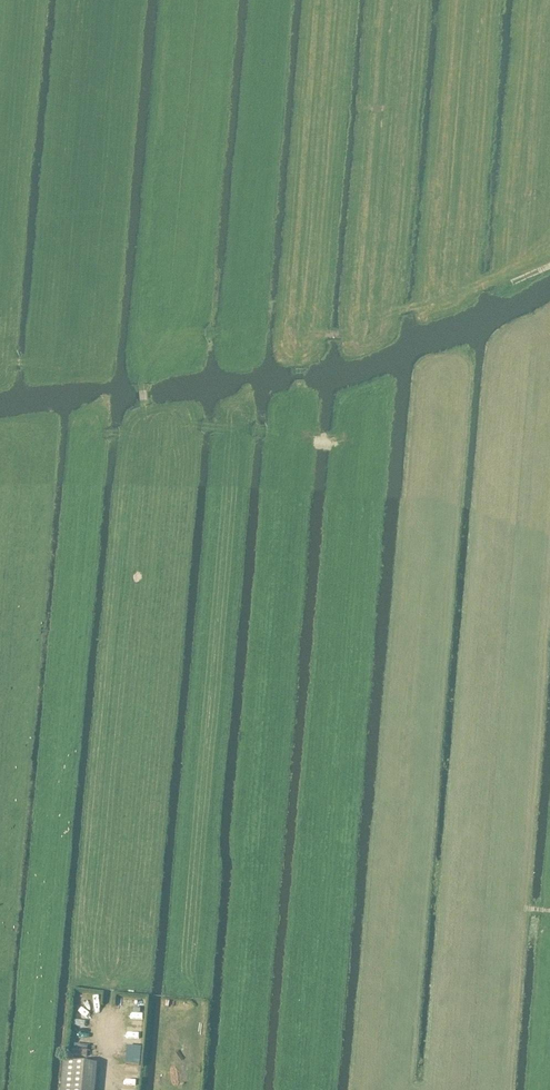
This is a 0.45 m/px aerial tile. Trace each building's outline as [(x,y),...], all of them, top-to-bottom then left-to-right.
[(60,1089),(94,1089),(96,1065),(63,1063),(60,1089)]
